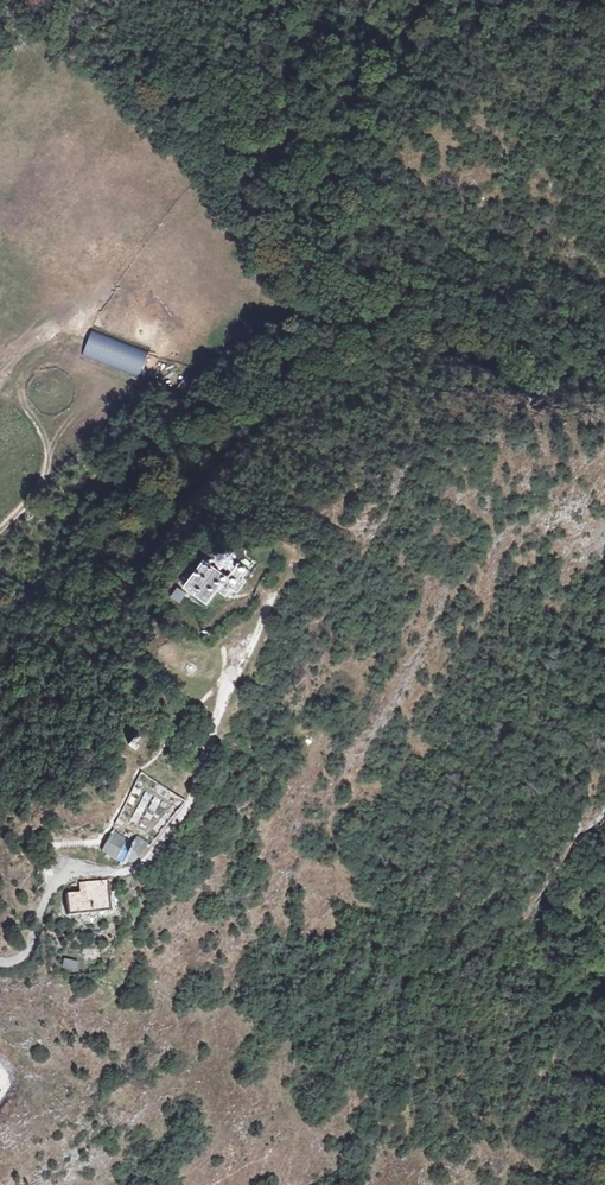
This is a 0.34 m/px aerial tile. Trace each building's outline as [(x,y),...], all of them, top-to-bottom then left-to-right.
[(246,581),(243,579),(249,570),(240,563),(229,576),(205,559),(185,586),(208,604),(219,590),(227,596),(232,589),(237,594),(246,581)] [(177,587),(171,596),(181,602),(187,593),(177,587)] [(212,628),(227,619),(223,612),(207,621),(212,628)] [(218,654),(229,644),(224,638),(213,648),(218,654)] [(132,845),(110,833),(101,851),(127,863),(128,862),(136,860),(141,852),(146,853),(151,847),(136,838),(132,845)] [(69,891),(70,913),(109,911),(107,880),(81,881),(81,891),(69,891)] [(76,970),(79,961),(64,957),(61,967),(76,970)]
